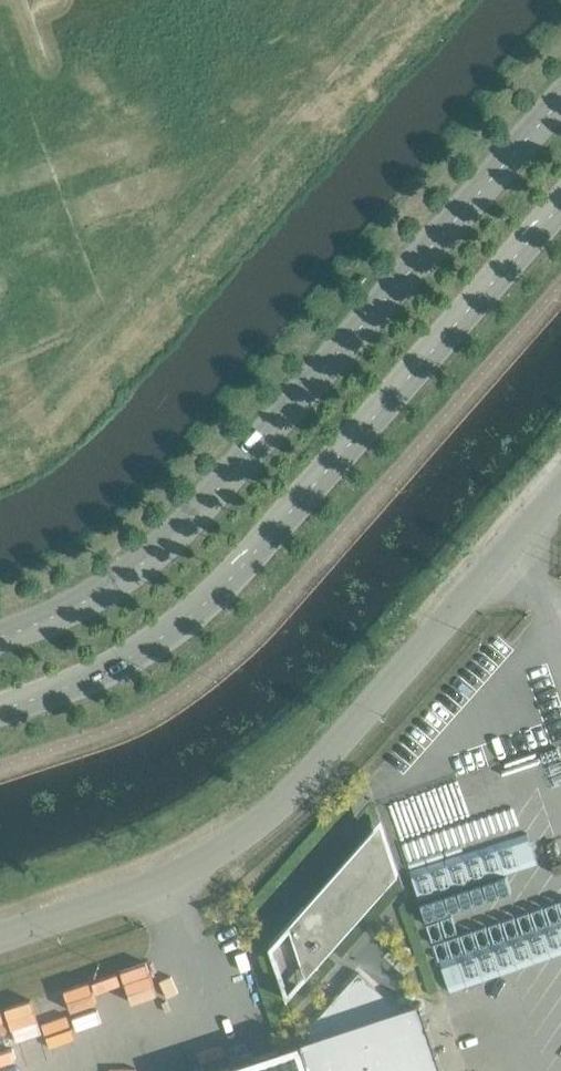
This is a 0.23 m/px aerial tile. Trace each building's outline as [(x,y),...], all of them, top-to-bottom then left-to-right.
[(430,821),(413,827),(471,993),(485,989),(491,976),(507,970),(501,953),(470,940),(480,936),(485,926),(477,922),(471,907),(494,899),(496,907),(515,915),(539,983),(554,977),(530,911),(539,891),(506,795),(467,808),(459,804),(433,813),(430,821)] [(395,873),(377,820),(268,948),(286,1000),(395,873)] [(214,1070),(443,1070),(420,1003),(399,1010),(359,973),(308,1030),(311,1039),(214,1070)]
